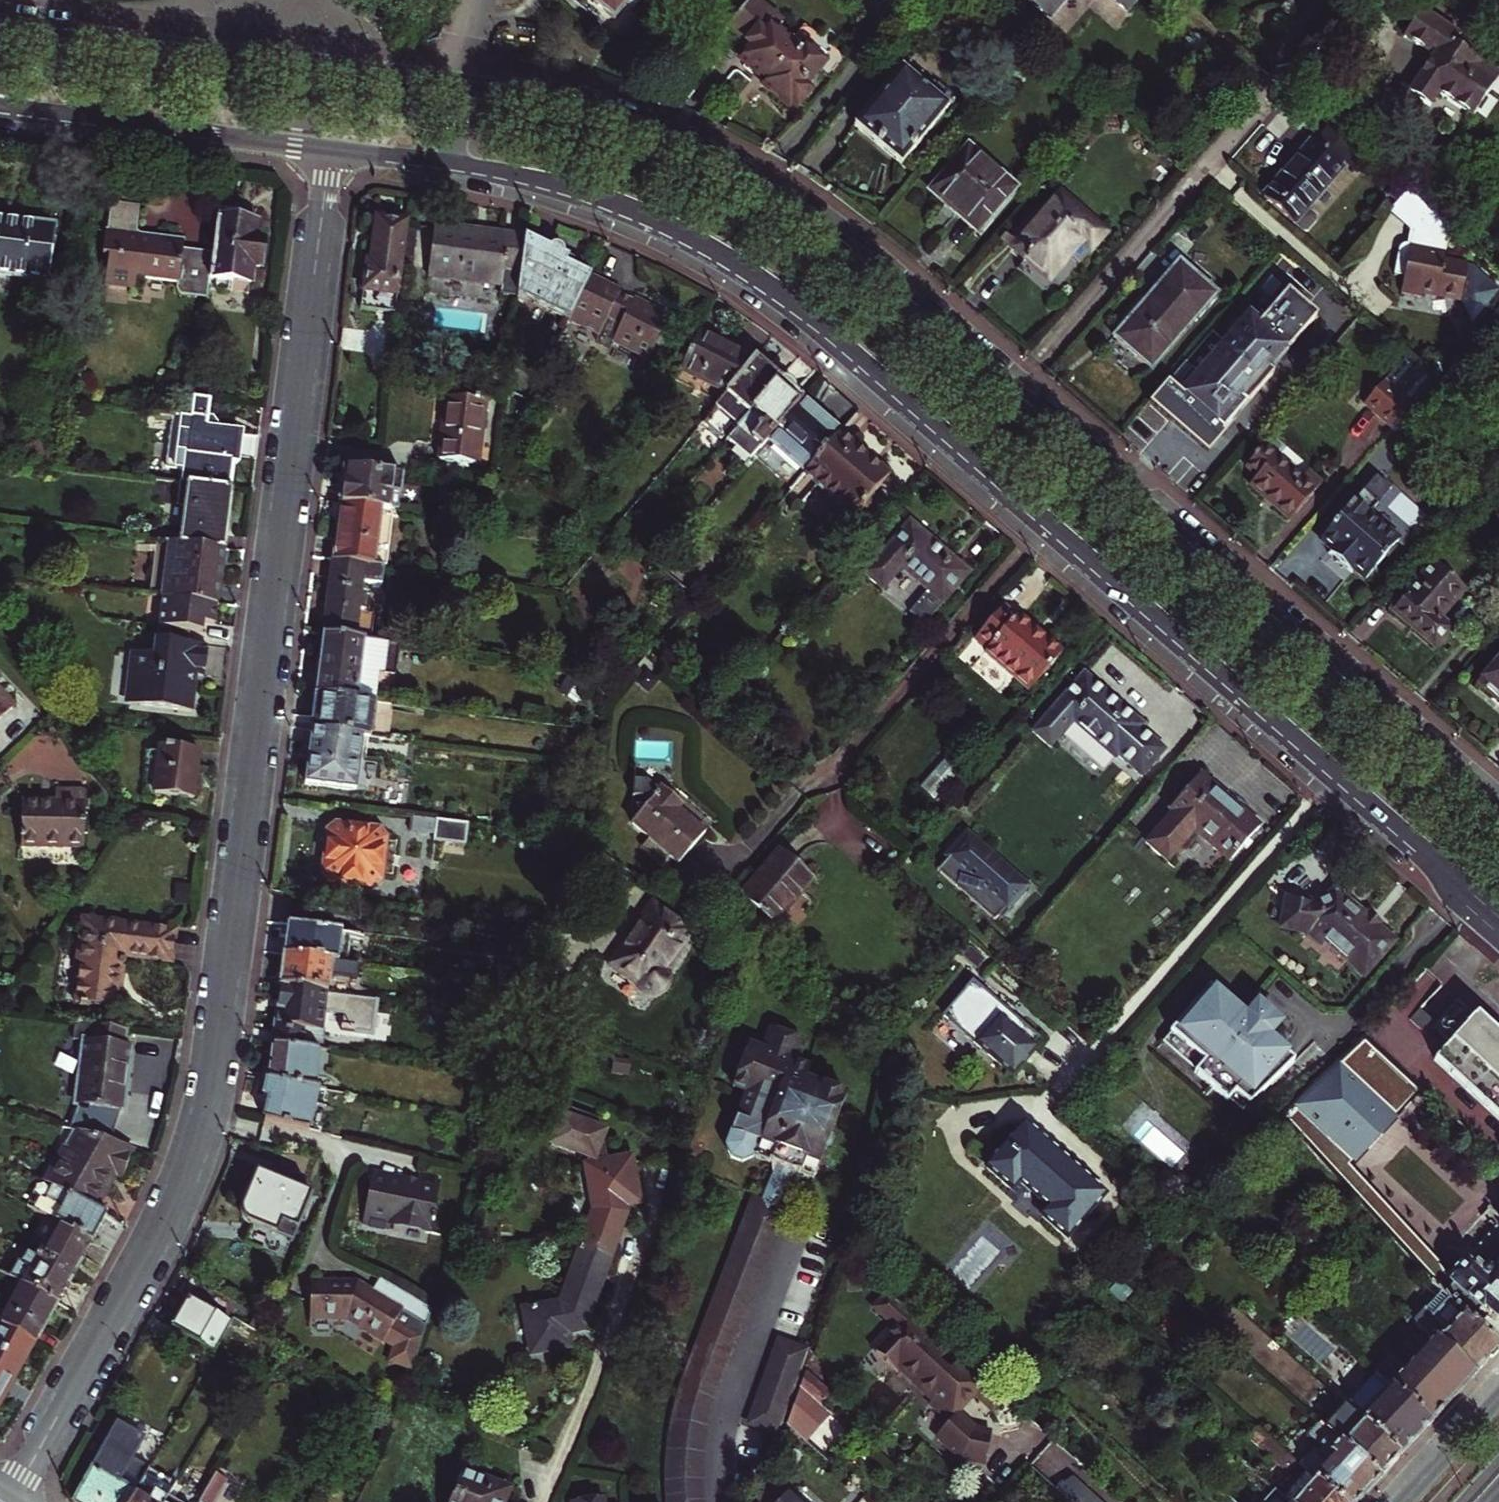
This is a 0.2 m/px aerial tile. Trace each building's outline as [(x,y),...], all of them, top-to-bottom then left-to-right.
[(613,22),(632,0),(588,0),(613,22)] [(804,87),(819,70),(830,80),(847,61),(806,26),(790,45),(776,33),(783,25),(755,0),(749,0),(728,25),(752,46),(741,58),(767,81),(763,86),(787,106),(791,102),(797,106),(810,92),(804,87)] [(1053,22),(1072,0),(1027,0),(1053,22)] [(1134,14),(1146,0),(1117,0),(1134,14)] [(1446,46),(1450,40),(1414,15),(1398,39),(1425,57),(1400,93),(1421,107),(1432,91),(1471,117),(1496,80),(1446,46)] [(933,107),(938,101),(905,71),(856,127),(903,168),(946,118),(933,107)] [(1339,165),(1356,146),(1330,123),(1313,143),(1339,165)] [(1339,165),(1313,143),(1311,141),(1263,195),(1293,222),(1341,167),(1339,165)] [(1010,188),(966,149),(930,190),(975,229),(1010,188)] [(1120,213),(1075,173),(1029,226),(1066,257),(1094,224),(1103,233),(1120,213)] [(1464,262),(1440,257),(1447,224),(1404,187),(1387,208),(1406,225),(1427,229),(1424,244),(1400,239),(1395,243),(1389,270),(1400,272),(1396,289),(1417,293),(1418,289),(1457,297),(1474,311),(1494,288),(1464,262)] [(103,286),(134,290),(136,275),(146,276),(145,280),(178,284),(177,288),(178,291),(180,294),(183,296),(207,299),(208,284),(213,252),(185,249),(186,241),(159,238),(157,238),(154,240),(153,242),(152,245),(142,244),(143,236),(138,235),(138,229),(141,207),(111,204),(107,234),(104,233),(101,258),(106,259),(103,286)] [(213,252),(208,284),(248,289),(250,272),(258,274),(261,242),(254,242),(256,226),(239,223),(240,214),(218,211),(213,252)] [(405,223),(376,219),(370,264),(367,263),(361,311),(393,315),(405,223)] [(0,220),(0,267),(47,273),(52,227),(0,220)] [(520,288),(527,237),(435,225),(429,276),(520,288)] [(159,238),(186,241),(187,235),(138,229),(138,235),(143,236),(142,244),(152,245),(153,242),(154,240),(157,238),(159,238)] [(520,288),(519,295),(567,318),(588,275),(568,264),(571,259),(527,237),(520,288)] [(1149,369),(1215,293),(1177,261),(1122,324),(1136,337),(1126,349),(1149,369)] [(567,318),(598,334),(596,338),(608,345),(611,340),(647,358),(651,351),(659,355),(669,336),(660,331),(668,315),(632,297),(630,301),(617,295),(619,291),(588,275),(567,318)] [(1225,344),(1211,331),(1148,403),(1205,452),(1273,373),(1262,364),(1277,344),(1286,351),(1315,316),(1285,290),(1256,326),(1247,318),(1225,344)] [(751,362),(698,332),(678,371),(723,396),(751,362)] [(775,383),(751,362),(723,396),(702,422),(725,441),(775,383)] [(1363,403),(1390,427),(1409,405),(1410,404),(1411,402),(1384,379),(1363,403)] [(752,457),(799,403),(775,383),(725,441),(748,462),(752,457)] [(191,419),(188,419),(180,484),(231,490),(238,433),(216,430),(216,427),(212,420),(206,420),(209,401),(194,400),(191,419)] [(485,405),(448,400),(440,464),(476,469),(485,405)] [(799,471),(804,475),(837,436),(799,403),(752,457),(786,486),(799,471)] [(1429,422),(1409,405),(1390,427),(1410,445),(1429,422)] [(804,475),(803,476),(851,517),(885,477),(837,436),(804,475)] [(1288,520),(1320,484),(1306,471),(1299,480),(1261,447),(1244,467),(1255,476),(1248,484),(1288,520)] [(340,504),(382,510),(389,510),(392,493),(399,494),(401,476),(344,469),(340,504)] [(1374,476),(1361,491),(1376,504),(1389,488),(1374,476)] [(223,550),(231,490),(180,484),(178,503),(182,503),(177,544),(223,550)] [(1347,571),(1350,567),(1364,579),(1396,541),(1366,515),(1376,504),(1361,491),(1318,539),(1331,550),(1328,554),(1347,571)] [(382,510),(340,504),(333,560),(364,563),(375,565),(382,510)] [(921,628),(969,574),(909,520),(862,575),(881,591),(899,570),(925,593),(906,615),(921,628)] [(217,605),(223,550),(177,544),(169,543),(162,598),(217,605)] [(368,594),(361,593),(364,563),(333,560),(324,635),(355,639),(358,614),(365,615),(368,594)] [(1437,620),(1462,590),(1433,565),(1392,611),(1433,647),(1448,630),(1437,620)] [(214,625),(217,605),(162,598),(157,640),(188,644),(190,630),(202,632),(204,624),(214,625)] [(973,638),(986,649),(985,651),(1029,690),(1061,653),(1017,615),(1014,618),(1001,606),(973,638)] [(355,639),(324,635),(317,694),(357,699),(365,640),(355,639)] [(203,677),(207,646),(188,644),(157,640),(156,640),(154,655),(134,653),(131,680),(126,682),(124,693),(129,699),(140,700),(139,707),(190,713),(195,677),(203,677)] [(1498,704),(1498,655),(1475,683),(1498,704)] [(1115,758),(1118,755),(1143,776),(1165,750),(1141,729),(1144,726),(1084,673),(1045,717),(1063,733),(1073,721),(1115,758)] [(654,685),(644,677),(636,686),(642,691),(649,690),(654,685)] [(317,694),(312,729),(362,735),(370,736),(374,701),(357,699),(317,694)] [(12,710),(0,697),(0,720),(12,710)] [(362,735),(312,729),(306,782),(356,789),(362,735)] [(196,752),(162,747),(155,794),(190,798),(196,752)] [(959,772),(944,758),(918,786),(933,799),(959,772)] [(1259,826),(1200,774),(1168,810),(1172,813),(1145,844),(1165,862),(1193,831),(1228,862),(1259,826)] [(643,803),(627,822),(644,837),(637,846),(655,861),(663,852),(673,862),(702,828),(698,825),(699,823),(681,807),(679,809),(676,805),(680,801),(660,783),(654,790),(642,780),(628,780),(628,797),(636,797),(643,803)] [(55,803),(21,802),(20,848),(82,850),(84,792),(56,791),(55,803)] [(432,842),(465,846),(467,824),(413,818),(411,831),(433,833),(432,842)] [(354,833),(351,827),(306,821),(300,825),(294,871),(297,876),(343,882),(348,877),(354,833)] [(1005,910),(1025,886),(964,835),(962,838),(956,833),(942,849),(948,854),(945,858),(947,859),(936,872),(992,920),(1003,908),(1005,910)] [(810,873),(785,849),(745,895),(771,918),(810,873)] [(1390,943),(1334,893),(1329,897),(1323,900),(1317,903),(1311,904),(1304,904),(1298,903),(1292,901),(1286,899),(1280,930),(1305,934),(1318,946),(1323,941),(1363,976),(1390,943)] [(690,931),(655,906),(615,964),(640,981),(641,985),(643,988),(646,991),(649,993),(652,995),(656,996),(660,995),(664,994),(667,992),(669,989),(671,986),(671,982),(671,978),(669,974),(667,971),(664,969),(690,931)] [(113,1008),(119,966),(122,966),(124,965),(125,963),(126,961),(126,959),(125,957),(123,955),(121,955),(171,961),(175,929),(86,918),(75,1002),(113,1008)] [(287,925),(284,954),(336,960),(340,931),(287,925)] [(336,960),(284,954),(280,983),(328,989),(330,974),(356,978),(358,963),(336,960)] [(328,989),(280,983),(272,1043),(320,1050),(321,1050),(326,1010),(345,1012),(343,1023),(342,1023),(341,1028),(371,1032),(376,995),(328,989)] [(1040,1042),(974,985),(945,1019),(1015,1080),(1038,1052),(1034,1048),(1040,1042)] [(1244,1020),(1205,987),(1165,1033),(1167,1034),(1158,1044),(1192,1073),(1190,1074),(1224,1103),(1225,1102),(1239,1114),(1293,1062),(1265,1039),(1277,1024),(1256,1006),(1244,1020)] [(1477,1017),(1437,1061),(1498,1118),(1498,1037),(1477,1017)] [(93,1025),(76,1023),(74,1040),(81,1041),(74,1104),(77,1104),(68,1129),(82,1133),(110,1142),(120,1110),(123,1111),(131,1047),(123,1046),(125,1029),(93,1025)] [(320,1050),(272,1043),(267,1080),(315,1088),(320,1050)] [(759,1054),(751,1077),(737,1071),(720,1113),(735,1119),(715,1170),(741,1181),(758,1187),(791,1200),(796,1186),(811,1192),(837,1124),(795,1108),(800,1096),(779,1088),(788,1065),(759,1054)] [(270,1095),(266,1121),(314,1131),(319,1088),(315,1088),(267,1080),(266,1079),(264,1094),(270,1095)] [(582,1202),(568,1242),(599,1253),(616,1206),(615,1196),(627,1194),(620,1157),(598,1161),(593,1136),(595,1130),(581,1125),(583,1119),(547,1107),(537,1137),(544,1140),(542,1145),(576,1156),(578,1165),(575,1165),(582,1202)] [(1102,1195),(1022,1124),(983,1168),(1065,1238),(1102,1195)] [(55,1188),(95,1210),(115,1174),(127,1176),(131,1148),(110,1142),(82,1133),(78,1152),(72,1151),(65,1161),(61,1159),(45,1182),(55,1188)] [(741,1181),(715,1170),(720,1183),(733,1188),(741,1181)] [(292,1241),(312,1193),(254,1171),(240,1206),(240,1211),(242,1217),(246,1222),(251,1225),(245,1243),(275,1254),(279,1245),(287,1248),(290,1240),(292,1241)] [(374,1174),(365,1222),(391,1227),(393,1221),(432,1229),(442,1181),(420,1176),(418,1183),(374,1174)] [(796,1186),(791,1200),(806,1206),(811,1192),(796,1186)] [(758,1187),(753,1201),(786,1214),(791,1200),(758,1187)] [(40,1214),(91,1243),(106,1217),(95,1210),(55,1188),(40,1214)] [(1186,1194),(1180,1189),(1175,1195),(1181,1200),(1186,1194)] [(753,1201),(704,1328),(738,1341),(786,1214),(753,1201)] [(30,1254),(72,1278),(91,1243),(40,1214),(21,1249),(30,1254)] [(572,1323),(599,1253),(568,1242),(546,1298),(514,1304),(521,1346),(557,1340),(555,1326),(572,1323)] [(24,1286),(57,1304),(72,1278),(30,1254),(23,1266),(19,1264),(12,1278),(24,1286)] [(1477,1327),(1487,1316),(1496,1323),(1498,1323),(1498,1261),(1477,1285),(1456,1266),(1437,1285),(1456,1305),(1477,1327)] [(387,1365),(409,1373),(413,1360),(430,1312),(378,1278),(370,1292),(355,1282),(309,1283),(310,1318),(345,1318),(392,1348),(387,1365)] [(30,1340),(35,1343),(57,1304),(24,1286),(3,1325),(30,1340)] [(873,1307),(887,1292),(884,1290),(868,1308),(888,1326),(869,1347),(874,1351),(888,1337),(884,1333),(892,1325),(873,1307)] [(887,1292),(873,1307),(892,1325),(884,1333),(888,1337),(874,1351),(895,1370),(898,1365),(918,1382),(915,1385),(931,1399),(928,1403),(948,1421),(935,1435),(960,1457),(984,1462),(990,1432),(974,1428),(958,1414),(957,1413),(959,1412),(958,1403),(968,1392),(973,1392),(975,1394),(980,1399),(991,1386),(887,1292)] [(186,1297),(169,1328),(214,1352),(231,1321),(186,1297)] [(1484,1363),(1497,1348),(1477,1327),(1456,1305),(1428,1336),(1433,1341),(1472,1376),(1484,1363)] [(5,1394),(1,1391),(30,1340),(3,1325),(0,1324),(0,1403),(5,1394)] [(795,1384),(808,1348),(811,1340),(781,1327),(771,1356),(776,1366),(764,1373),(754,1400),(785,1413),(795,1384)] [(1370,1371),(1428,1423),(1448,1402),(1472,1376),(1433,1341),(1404,1373),(1385,1355),(1370,1371)] [(695,1347),(689,1366),(686,1382),(681,1407),(680,1423),(679,1439),(679,1454),(680,1472),(682,1486),(686,1501),(690,1501),(724,1496),(719,1473),(717,1461),(717,1448),(717,1433),(717,1419),(718,1406),(720,1394),(727,1371),(730,1360),(695,1347)] [(898,1365),(895,1370),(913,1387),(915,1385),(918,1382),(898,1365)] [(804,1371),(798,1386),(816,1402),(826,1391),(804,1371)] [(1341,1403),(1351,1412),(1399,1456),(1413,1440),(1428,1423),(1370,1371),(1341,1403)] [(991,1386),(980,1399),(991,1409),(1002,1396),(991,1386)] [(968,1392),(958,1403),(959,1412),(957,1413),(958,1414),(975,1394),(973,1392),(968,1392)] [(1399,1456),(1351,1412),(1339,1425),(1326,1413),(1317,1423),(1332,1437),(1377,1479),(1383,1472),(1399,1456)] [(71,1501),(130,1501),(144,1477),(145,1475),(127,1465),(141,1440),(114,1424),(71,1501)] [(1337,1501),(1356,1501),(1360,1497),(1377,1479),(1332,1437),(1314,1458),(1307,1451),(1295,1464),(1303,1471),(1337,1501)] [(1054,1487),(1071,1501),(1102,1501),(1068,1471),(1054,1487)] [(1303,1471),(1279,1496),(1286,1501),(1337,1501),(1303,1471)] [(228,1480),(216,1472),(198,1501),(215,1501),(228,1480)] [(459,1472),(447,1501),(509,1501),(513,1492),(459,1472)] [(769,1472),(756,1501),(801,1501),(769,1472)] [(166,1499),(174,1484),(160,1476),(156,1484),(144,1477),(130,1501),(164,1501),(166,1499)] [(599,1480),(570,1485),(573,1501),(603,1501),(599,1480)] [(1279,1496),(1274,1491),(1264,1501),(1286,1501),(1279,1496)]
